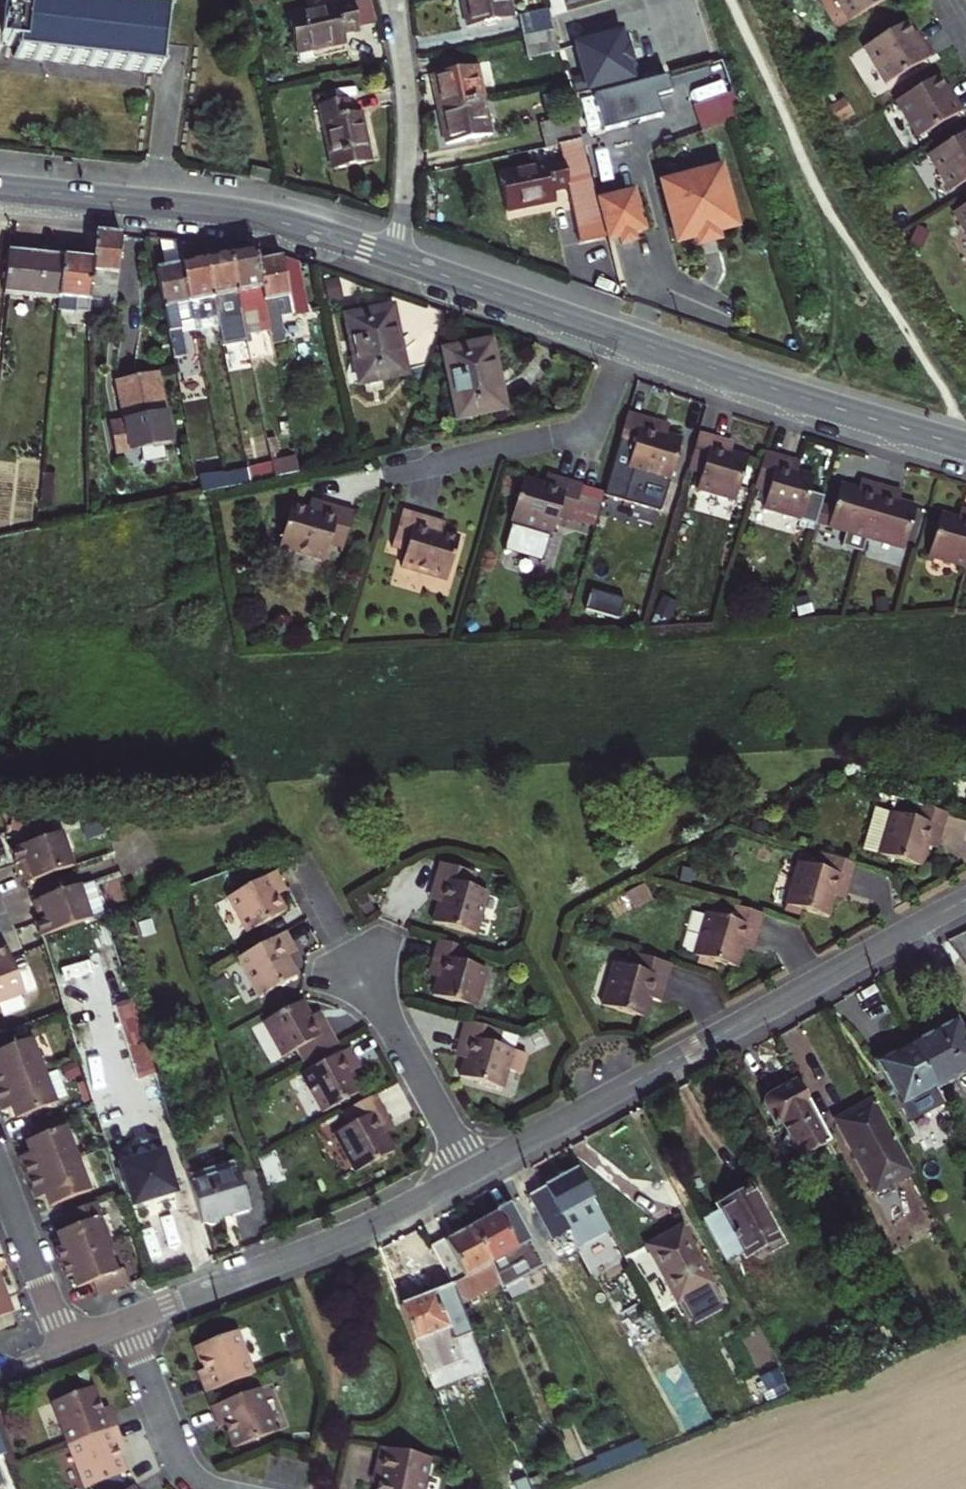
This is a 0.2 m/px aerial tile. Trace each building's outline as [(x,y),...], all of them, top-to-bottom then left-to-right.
[(33,0),(11,0),(10,8),(0,7),(0,55),(4,56),(4,60),(148,77),(155,15),(33,0)] [(291,11),(299,49),(347,38),(345,28),(361,25),(361,23),(356,0),(340,0),(291,11)] [(361,23),(380,19),(376,7),(374,0),(356,0),(361,23)] [(511,0),(467,0),(468,7),(472,23),(514,14),(511,0)] [(850,22),(886,0),(837,0),(850,22)] [(527,37),(559,30),(552,5),(521,11),(527,37)] [(907,22),(864,48),(886,84),(931,58),(923,45),(921,41),(919,43),(907,22)] [(593,89),(649,74),(643,51),(637,29),(581,44),(593,89)] [(563,45),(559,30),(527,37),(530,52),(563,45)] [(442,95),(446,112),(488,103),(479,64),(436,74),(442,95)] [(939,76),(896,102),(918,138),(963,111),(951,96),(953,95),(951,92),(939,76)] [(352,110),(348,93),(322,99),(337,165),(372,157),(367,133),(361,108),(352,110)] [(853,116),(843,100),(829,109),(838,125),(853,116)] [(726,125),(719,102),(694,109),(701,133),(726,125)] [(495,131),(488,103),(446,112),(449,128),(452,141),(495,131)] [(556,141),(588,134),(587,132),(583,115),(582,112),(551,119),(556,141)] [(595,112),(583,115),(587,132),(600,128),(595,112)] [(965,182),(965,133),(928,155),(950,192),(965,182)] [(574,182),(568,156),(504,170),(508,189),(512,206),(561,196),(559,185),(574,182)] [(268,173),(250,170),(248,180),(266,184),(268,173)] [(689,183),(670,189),(686,247),(705,241),(707,248),(718,245),(726,243),(724,236),(744,231),(728,172),(713,177),(712,172),(709,170),(689,175),(688,178),(689,183)] [(641,197),(608,206),(618,245),(629,241),(631,249),(637,247),(643,245),(641,238),(652,235),(641,197)] [(951,214),(965,239),(965,206),(951,214)] [(929,234),(917,228),(909,246),(921,251),(929,234)] [(102,311),(114,312),(122,237),(96,234),(94,256),(90,302),(102,303),(102,311)] [(192,323),(181,266),(176,242),(159,241),(165,270),(156,271),(173,359),(187,357),(183,335),(180,325),(192,323)] [(254,252),(230,257),(246,335),(270,330),(257,265),(254,252)] [(82,261),(83,255),(64,253),(63,259),(82,261)] [(8,254),(3,296),(59,301),(63,259),(8,254)] [(82,261),(63,259),(59,301),(58,313),(88,316),(89,310),(90,302),(94,256),(83,255),(82,261)] [(246,335),(230,257),(206,261),(218,317),(219,327),(223,346),(247,341),(246,335)] [(284,258),(257,265),(270,330),(275,357),(283,355),(279,334),(285,333),(281,317),(293,316),(289,297),(304,295),(297,262),(284,258)] [(218,317),(206,261),(181,266),(192,323),(218,317)] [(89,310),(102,311),(102,303),(90,302),(89,310)] [(393,310),(347,320),(361,385),(365,384),(369,387),(380,385),(382,381),(405,376),(393,310)] [(281,317),(285,333),(296,330),(293,316),(281,317)] [(218,317),(192,323),(194,333),(219,327),(218,317)] [(180,325),(183,335),(194,333),(192,323),(180,325)] [(310,326),(302,327),(307,350),(314,349),(310,326)] [(491,344),(445,353),(459,418),(463,417),(467,421),(478,419),(479,414),(504,409),(491,344)] [(157,375),(117,383),(126,424),(109,427),(115,455),(171,444),(157,375)] [(682,440),(661,435),(653,432),(656,422),(627,414),(616,451),(632,456),(627,470),(669,482),(682,440)] [(663,425),(656,422),(653,432),(661,435),(663,425)] [(726,442),(699,435),(688,471),(703,475),(698,491),(736,502),(748,459),(731,454),(723,452),(726,442)] [(201,436),(189,437),(197,477),(209,477),(201,436)] [(734,444),(726,442),(723,452),(731,454),(734,444)] [(814,478),(797,473),(790,471),(792,460),(766,452),(755,489),(768,493),(765,510),(803,522),(802,523),(816,527),(817,524),(822,505),(824,498),(810,494),(814,478)] [(271,465),(274,480),(299,474),(295,459),(271,465)] [(800,462),(792,460),(790,471),(797,473),(800,462)] [(222,476),(225,490),(251,485),(248,470),(222,476)] [(222,476),(209,477),(197,477),(200,496),(209,494),(225,490),(222,476)] [(551,489),(554,478),(548,476),(544,487),(551,489)] [(55,478),(45,477),(42,506),(52,508),(55,478)] [(583,487),(554,478),(551,489),(544,487),(524,481),(512,522),(554,535),(559,519),(572,523),(583,487)] [(861,481),(859,491),(865,493),(868,483),(861,481)] [(835,509),(822,505),(817,524),(845,533),(841,546),(863,553),(867,539),(882,487),(868,483),(865,493),(859,491),(842,486),(835,509)] [(895,491),(882,487),(867,539),(904,550),(916,508),(900,503),(893,501),(895,491)] [(902,493),(895,491),(893,501),(900,503),(902,493)] [(308,500),(306,507),(317,511),(319,503),(308,500)] [(306,507),(289,503),(276,548),(326,562),(330,546),(344,551),(354,513),(319,503),(317,511),(306,507)] [(438,521),(403,511),(393,549),(406,552),(402,569),(448,582),(460,540),(435,533),(438,521)] [(965,568),(965,519),(965,523),(958,520),(941,515),(929,557),(965,568)] [(816,527),(802,523),(800,528),(814,533),(816,527)] [(894,813),(881,856),(923,868),(928,848),(931,841),(940,844),(949,814),(898,799),(894,813)] [(866,852),(881,856),(894,813),(879,809),(866,852)] [(103,818),(82,826),(86,835),(107,828),(103,818)] [(23,875),(26,883),(73,867),(61,833),(39,841),(11,850),(16,864),(19,863),(24,861),(26,866),(21,869),(23,875)] [(938,851),(940,844),(931,841),(928,848),(938,851)] [(829,918),(834,900),(837,891),(847,894),(856,864),(819,853),(814,869),(799,864),(787,905),(829,918)] [(774,901),(785,904),(794,864),(783,862),(774,901)] [(441,895),(439,904),(433,923),(476,936),(488,894),(472,889),(476,876),(438,864),(431,892),(441,895)] [(273,890),(282,885),(276,872),(228,899),(246,934),(285,912),(277,897),(273,890)] [(273,890),(277,897),(286,892),(282,885),(273,890)] [(35,923),(41,937),(91,920),(79,886),(32,901),(35,911),(39,921),(35,923)] [(845,902),(847,894),(837,891),(834,900),(845,902)] [(441,895),(431,892),(428,901),(439,904),(441,895)] [(765,915),(736,906),(734,913),(723,909),(720,918),(708,914),(695,956),(737,968),(744,948),(746,940),(756,944),(765,915)] [(296,977),(287,958),(283,951),(293,945),(285,931),(238,958),(259,997),(296,977)] [(437,939),(429,969),(439,971),(437,980),(432,997),(475,1009),(486,971),(462,962),(467,948),(437,939)] [(754,952),(756,944),(746,940),(744,948),(754,952)] [(296,953),(293,945),(283,951),(287,958),(296,953)] [(0,952),(0,1004),(23,995),(5,950),(0,952)] [(671,966),(633,955),(629,970),(614,965),(602,1007),(643,1019),(650,999),(652,991),(662,994),(671,966)] [(439,971),(429,969),(426,978),(437,980),(439,971)] [(660,1002),(662,994),(652,991),(650,999),(660,1002)] [(114,1008),(130,1003),(126,992),(110,997),(114,1008)] [(136,1079),(155,1073),(133,1002),(130,1003),(114,1008),(136,1079)] [(314,1024),(310,1017),(301,1002),(263,1023),(282,1058),(297,1050),(304,1062),(337,1044),(323,1019),(314,1024)] [(182,1006),(165,1012),(168,1022),(186,1017),(182,1006)] [(314,1024),(323,1019),(319,1011),(310,1017),(314,1024)] [(518,1035),(465,1020),(457,1049),(467,1053),(465,1061),(460,1077),(501,1089),(507,1069),(521,1073),(526,1054),(514,1050),(518,1035)] [(913,1045),(936,1086),(965,1070),(965,1034),(964,1036),(956,1021),(913,1045)] [(44,1072),(31,1040),(0,1053),(0,1089),(44,1072)] [(936,1086),(913,1045),(878,1064),(906,1115),(941,1096),(936,1086)] [(360,1092),(351,1074),(348,1068),(356,1062),(349,1048),(301,1075),(322,1114),(360,1092)] [(467,1053),(457,1049),(454,1058),(465,1061),(467,1053)] [(360,1069),(356,1062),(348,1068),(351,1074),(360,1069)] [(0,1089),(0,1108),(2,1113),(13,1108),(16,1120),(55,1105),(54,1102),(66,1098),(57,1073),(46,1076),(44,1072),(0,1089)] [(830,1143),(796,1081),(767,1097),(764,1099),(763,1101),(763,1104),(763,1107),(775,1129),(782,1125),(800,1159),(830,1143)] [(393,1152),(384,1134),(380,1127),(389,1122),(375,1095),(341,1114),(348,1126),(335,1134),(356,1173),(393,1152)] [(914,1170),(874,1096),(835,1118),(875,1191),(914,1170)] [(393,1129),(389,1122),(380,1127),(384,1134),(393,1129)] [(23,1169),(28,1179),(77,1160),(65,1128),(26,1143),(30,1154),(19,1158),(23,1169)] [(124,1176),(118,1178),(124,1198),(130,1196),(133,1207),(175,1193),(162,1154),(121,1167),(124,1176)] [(77,1160),(28,1179),(32,1190),(35,1200),(46,1196),(50,1207),(90,1192),(77,1160)] [(235,1163),(215,1169),(218,1175),(190,1184),(203,1224),(206,1226),(208,1227),(212,1227),(214,1226),(217,1224),(218,1221),(250,1211),(235,1163)] [(189,1177),(190,1184),(218,1175),(215,1169),(189,1177)] [(609,1230),(576,1171),(528,1198),(552,1240),(568,1231),(577,1248),(609,1230)] [(721,1211),(703,1221),(726,1263),(744,1253),(746,1256),(777,1239),(750,1192),(719,1209),(721,1211)] [(61,1248),(55,1250),(56,1255),(60,1264),(106,1246),(112,1244),(96,1203),(65,1215),(71,1229),(57,1235),(61,1248)] [(486,1221),(472,1228),(492,1265),(500,1285),(502,1290),(544,1268),(509,1205),(484,1218),(486,1221)] [(492,1265),(472,1228),(456,1237),(455,1235),(431,1248),(452,1288),(460,1307),(500,1285),(492,1265)] [(647,1248),(689,1324),(692,1323),(721,1307),(724,1305),(682,1229),(647,1248)] [(62,1271),(65,1279),(72,1276),(78,1288),(92,1283),(98,1297),(128,1285),(123,1271),(117,1273),(106,1246),(60,1264),(62,1271)] [(12,1312),(5,1291),(0,1279),(0,1317),(12,1312)] [(437,1363),(431,1347),(428,1349),(425,1341),(448,1331),(451,1340),(470,1332),(460,1307),(452,1288),(431,1296),(426,1292),(414,1296),(413,1303),(401,1307),(424,1368),(437,1363)] [(721,1307),(692,1323),(695,1327),(723,1311),(721,1307)] [(428,1349),(431,1347),(451,1340),(448,1331),(425,1341),(428,1349)] [(199,1379),(205,1395),(255,1376),(238,1333),(195,1349),(200,1363),(206,1377),(199,1379)] [(99,1402),(93,1388),(52,1403),(69,1448),(118,1429),(111,1413),(104,1416),(99,1402)] [(234,1450),(277,1434),(260,1390),(210,1409),(216,1424),(223,1422),(228,1436),(234,1450)] [(118,1429),(69,1448),(85,1488),(92,1488),(127,1475),(121,1461),(116,1447),(123,1444),(118,1429)] [(596,1462),(573,1472),(577,1481),(647,1454),(639,1440),(595,1458),(596,1462)] [(380,1448),(373,1478),(381,1480),(379,1488),(424,1488),(431,1459),(380,1448)] [(531,1488),(556,1488),(577,1481),(573,1472),(547,1482),(531,1488)] [(544,1474),(528,1481),(531,1488),(547,1482),(544,1474)] [(531,1488),(528,1481),(526,1477),(514,1482),(516,1488),(531,1488)]
